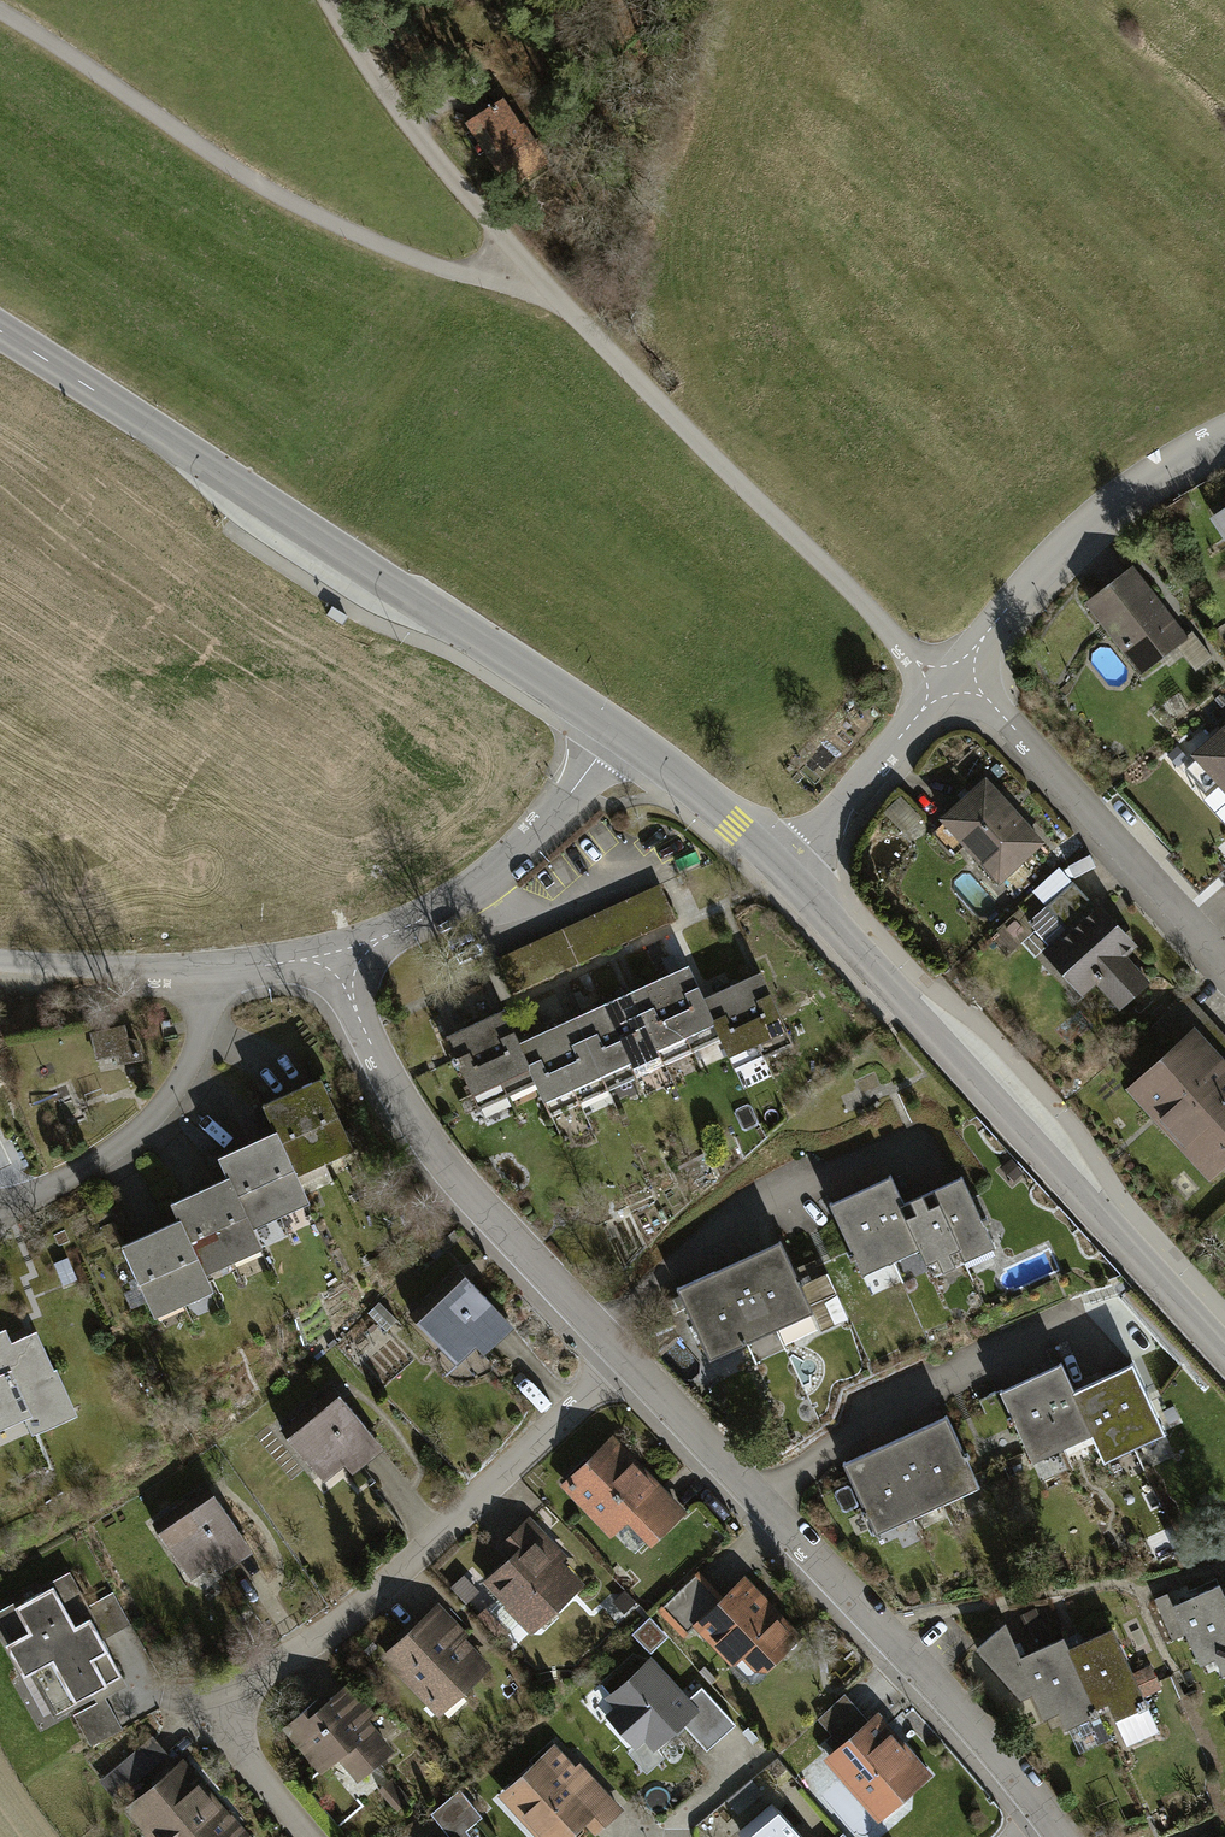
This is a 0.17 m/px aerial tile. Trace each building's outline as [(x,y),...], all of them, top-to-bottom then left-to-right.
[(519,124),(500,97),(491,103),(462,123),(493,167),(534,139),(522,122),(519,124)] [(1217,518),(1224,530),(1224,513),(1217,518)] [(1188,636),(1130,565),(1083,604),(1141,674),(1188,636)] [(348,615),(331,606),(326,615),(342,624),(348,615)] [(1191,753),(1224,790),(1224,722),(1191,753)] [(998,884),(1045,842),(984,775),(937,817),(998,884)] [(1116,1005),(1148,977),(1127,954),(1141,942),(1101,898),(1093,905),(1060,868),(1016,907),(1049,943),(1040,951),(1081,997),(1096,983),(1116,1005)] [(660,886),(497,959),(512,992),(560,971),(595,955),(626,941),(675,919),(660,886)] [(449,1030),(447,1031),(478,1099),(532,1074),(542,1097),(713,1020),(727,1050),(786,1023),(761,968),(755,971),(708,992),(692,957),(682,962),(634,983),(624,988),(576,1009),(568,1013),(520,1035),(506,1004),(497,1009),(449,1030)] [(1187,990),(1149,1024),(1169,1046),(1126,1085),(1210,1178),(1224,1164),(1224,1033),(1187,990)] [(141,1040),(132,1042),(129,1025),(95,1031),(102,1066),(144,1059),(141,1040)] [(284,1137),(303,1180),(360,1156),(329,1087),(273,1111),(284,1137)] [(238,1182),(260,1231),(315,1207),(303,1180),(284,1137),(229,1161),(238,1182)] [(1023,1172),(1012,1159),(1002,1168),(1014,1181),(1023,1172)] [(928,1250),(909,1207),(897,1180),(834,1208),(865,1278),(928,1250)] [(188,1226),(213,1282),(271,1256),(260,1231),(238,1182),(180,1208),(188,1226)] [(909,1207),(928,1250),(941,1278),(999,1252),(968,1182),(909,1207)] [(213,1282),(188,1226),(132,1251),(164,1323),(220,1298),(213,1282)] [(818,1320),(783,1245),(748,1261),(783,1336),(818,1320)] [(783,1336),(748,1261),(713,1277),(748,1352),(783,1336)] [(512,1325),(464,1272),(418,1314),(458,1357),(476,1341),(484,1350),(512,1325)] [(826,1329),(851,1319),(833,1274),(808,1284),(826,1329)] [(748,1352),(713,1277),(678,1294),(713,1368),(748,1352)] [(35,1330),(10,1342),(3,1327),(0,1329),(0,1418),(27,1405),(35,1423),(71,1407),(35,1330)] [(1079,1396),(1098,1441),(1109,1464),(1168,1438),(1139,1370),(1079,1396)] [(1098,1441),(1079,1396),(1068,1372),(1009,1398),(1039,1466),(1098,1441)] [(338,1390),(287,1430),(323,1476),(342,1461),(351,1473),(383,1448),(338,1390)] [(982,1493),(950,1422),(916,1437),(947,1508),(982,1493)] [(647,1543),(682,1514),(614,1435),(561,1480),(610,1537),(628,1521),(647,1543)] [(947,1508),(916,1437),(881,1453),(913,1524),(947,1508)] [(913,1524),(881,1453),(846,1468),(878,1539),(913,1524)] [(214,1491),(159,1527),(191,1576),(214,1560),(221,1571),(253,1550),(214,1491)] [(568,1556),(526,1512),(490,1547),(505,1563),(482,1584),(528,1633),(577,1587),(557,1565),(568,1556)] [(746,1573),(695,1622),(753,1683),(805,1633),(746,1573)] [(698,1574),(661,1610),(683,1633),(720,1597),(698,1574)] [(64,1577),(0,1611),(0,1632),(46,1719),(119,1680),(64,1577)] [(1176,1602),(1202,1661),(1216,1655),(1224,1675),(1224,1593),(1223,1594),(1218,1583),(1176,1602)] [(493,1663),(440,1601),(377,1654),(431,1717),(493,1663)] [(1066,1633),(1021,1653),(1050,1720),(1062,1715),(1073,1740),(1097,1730),(1087,1709),(1102,1702),(1118,1738),(1154,1723),(1110,1624),(1070,1642),(1066,1633)] [(689,1696),(652,1652),(600,1697),(649,1753),(683,1723),(704,1748),(733,1723),(700,1686),(689,1696)] [(392,1752),(340,1684),(285,1726),(318,1770),(338,1755),(356,1779),(392,1752)] [(823,1755),(877,1817),(931,1770),(878,1710),(869,1718),(846,1693),(816,1719),(837,1742),(823,1755)] [(105,1699),(74,1716),(90,1746),(122,1728),(105,1699)] [(152,1737),(101,1782),(117,1801),(168,1756),(152,1737)] [(492,1797),(528,1836),(568,1836),(581,1825),(591,1836),(620,1811),(556,1740),(492,1797)] [(187,1752),(122,1804),(149,1836),(256,1836),(187,1752)] [(430,1814),(448,1836),(455,1836),(480,1817),(460,1791),(430,1814)] [(779,1808),(744,1836),(804,1836),(779,1808)] [(847,1828),(836,1836),(854,1836),(847,1828)]
